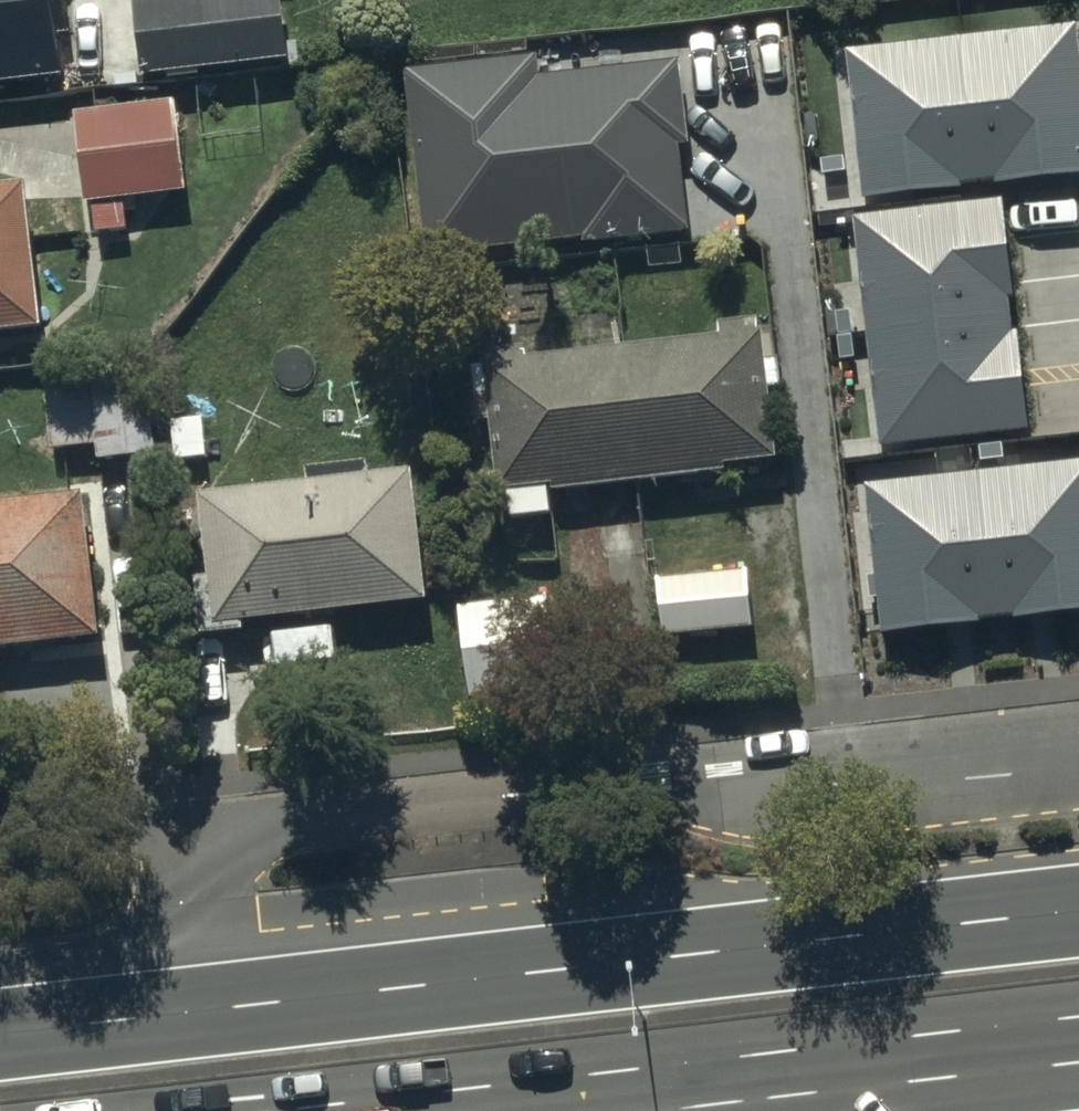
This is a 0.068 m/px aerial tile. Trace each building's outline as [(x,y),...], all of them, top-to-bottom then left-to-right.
[(71,72),(63,0),(0,0),(0,80),(71,72)] [(141,74),(286,57),(279,0),(132,0),(141,74)] [(846,48),(863,196),(1078,173),(1078,73),(1074,23),(846,48)] [(559,61),(416,71),(431,277),(716,257),(703,71),(561,82),(559,61)] [(186,98),(81,108),(90,199),(102,197),(105,226),(137,223),(134,193),(195,187),(186,98)] [(37,180),(0,185),(0,329),(54,323),(37,180)] [(998,196),(852,213),(879,441),(1025,424),(998,196)] [(512,484),(789,456),(776,319),(498,346),(512,484)] [(153,357),(50,367),(58,446),(107,442),(108,455),(162,450),(153,357)] [(866,483),(882,629),(1078,607),(1078,459),(866,483)] [(423,469),(210,492),(224,619),(436,596),(423,469)] [(103,637),(90,486),(0,493),(0,646),(103,637)] [(755,569),(665,579),(670,632),(760,623),(755,569)] [(558,591),(466,602),(478,696),(570,685),(558,591)]
